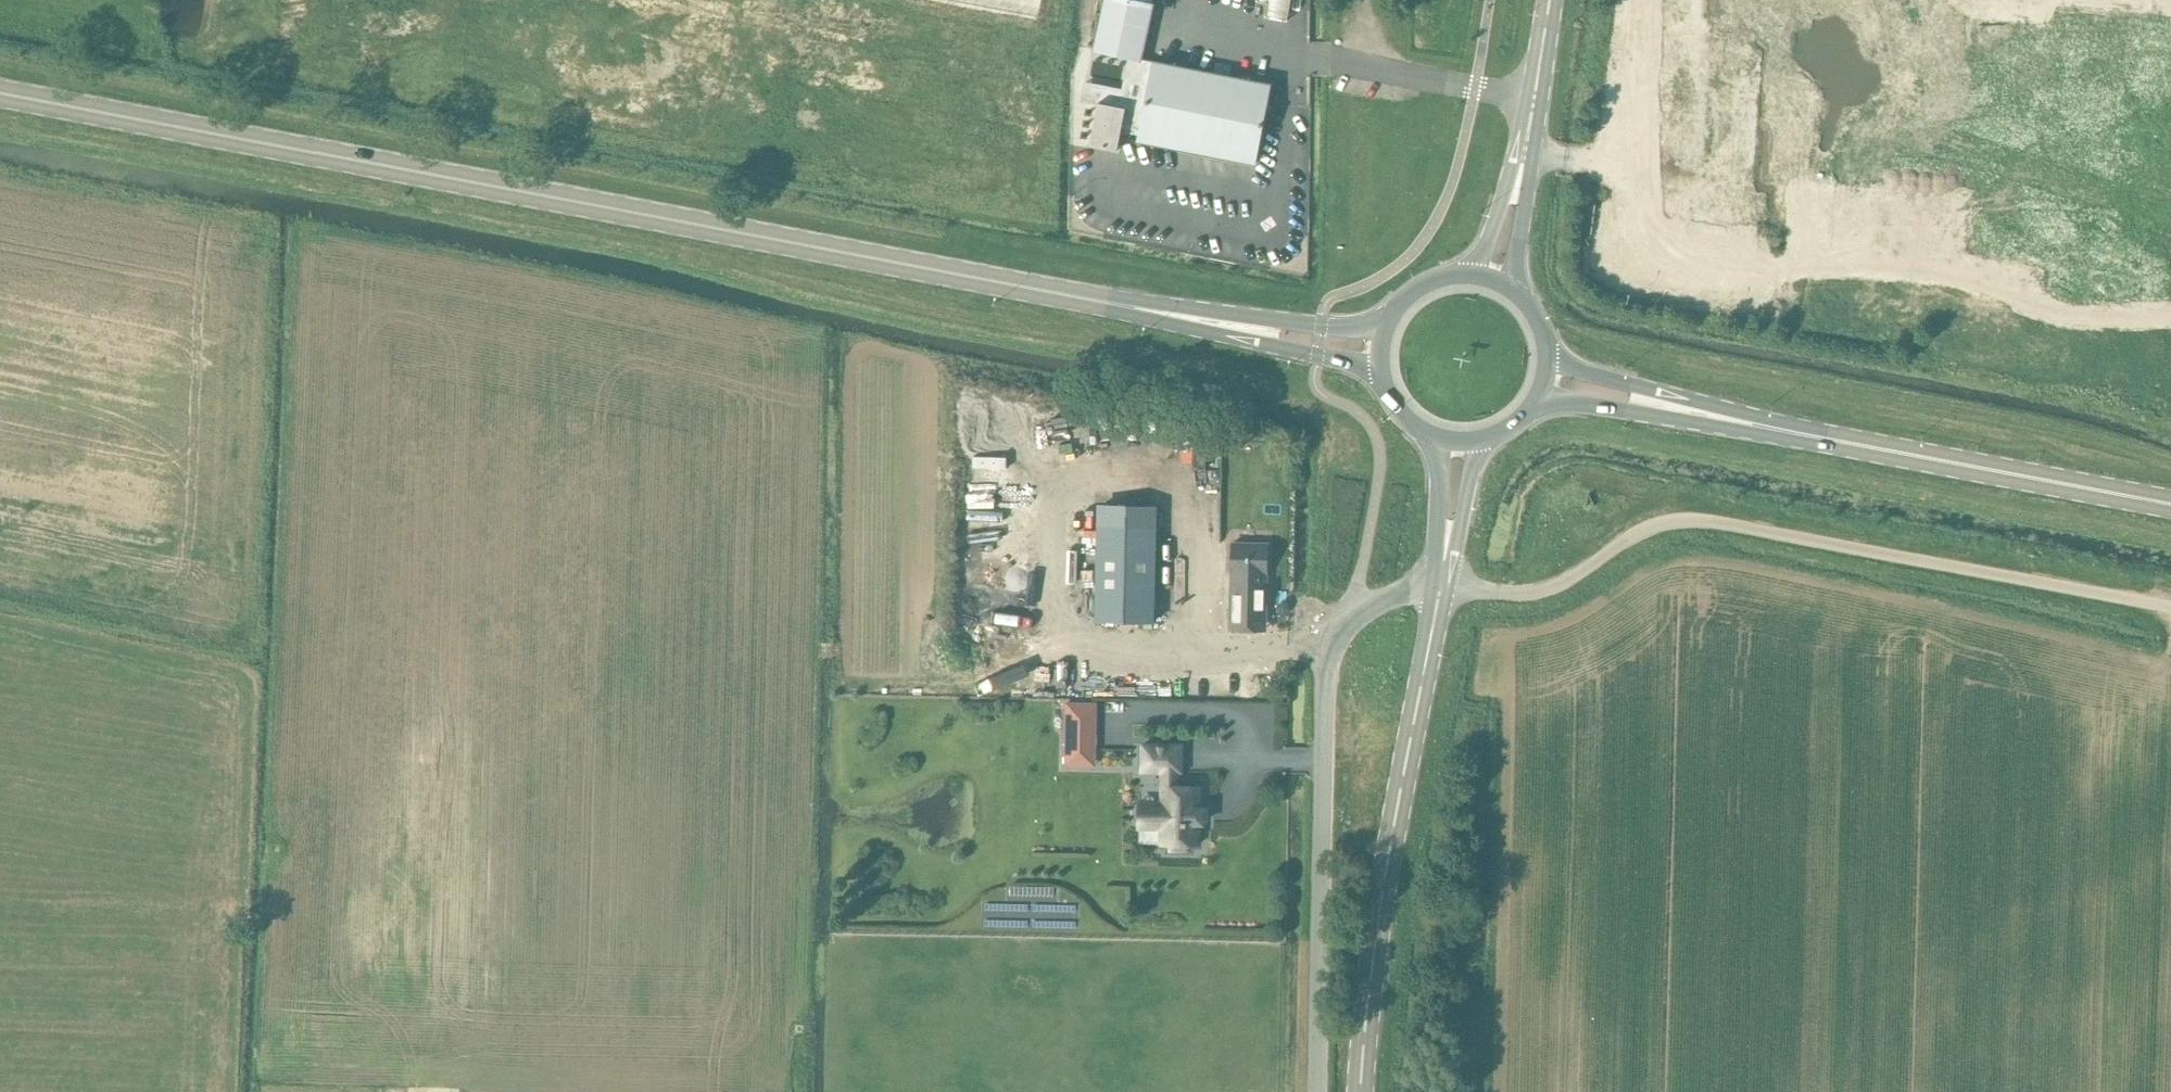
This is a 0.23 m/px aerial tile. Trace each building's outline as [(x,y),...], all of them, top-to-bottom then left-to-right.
[(1135,0),(1104,0),(1093,51),(1142,63),(1154,4),(1135,0)] [(1257,15),(1292,20),(1295,0),(1259,0),(1257,15)] [(1271,86),(1154,62),(1138,141),(1255,165),(1271,86)] [(1125,109),(1099,104),(1091,145),(1117,150),(1125,109)] [(1793,145),(1793,161),(1816,162),(1816,145),(1793,145)] [(1155,623),(1157,527),(1098,526),(1096,622),(1155,623)] [(1230,630),(1254,630),(1255,585),(1255,573),(1266,574),(1267,544),(1233,543),(1232,583),(1231,583),(1230,630)] [(1081,766),(1082,750),(1095,750),(1096,704),(1067,703),(1066,765),(1081,766)] [(1199,845),(1199,824),(1203,824),(1203,808),(1200,808),(1200,787),(1178,787),(1178,771),(1181,772),(1181,745),(1143,745),(1143,770),(1163,771),(1162,802),(1153,802),(1152,828),(1162,828),(1161,844),(1171,844),(1171,850),(1189,850),(1189,845),(1199,845)]
